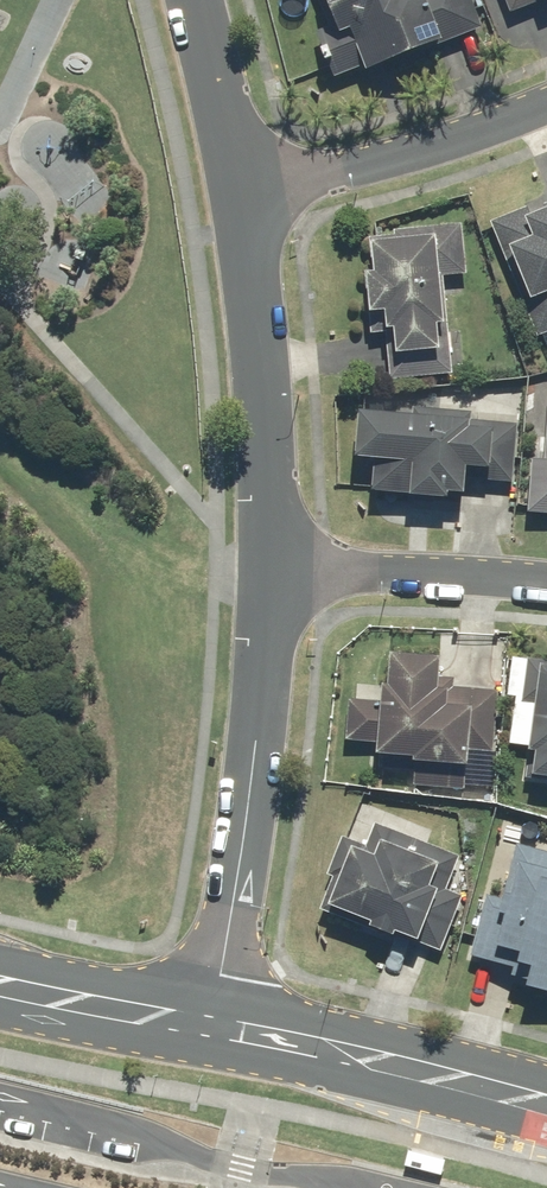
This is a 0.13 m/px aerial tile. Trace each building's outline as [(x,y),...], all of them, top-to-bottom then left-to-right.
[(333,25),(318,31),(337,81),(484,25),(474,0),(323,0),(333,25)] [(513,11),(542,0),(509,0),(513,11)] [(493,219),(541,335),(546,332),(546,197),(493,219)] [(465,222),(398,228),(398,234),(373,236),(376,268),(367,269),(373,333),(382,332),(386,380),(455,373),(446,275),(470,273),(465,222)] [(416,412),(364,407),(358,467),(378,469),(376,491),(468,500),(470,478),(512,482),(518,422),(474,418),(475,410),(417,404),(416,412)] [(536,457),(531,513),(546,515),(546,458),(536,457)] [(352,698),(349,737),(383,740),(382,755),(419,758),(417,786),(469,790),(472,750),(495,752),(500,691),(455,687),(456,677),(443,676),(445,654),(390,650),(385,701),(352,698)] [(533,655),(526,699),(540,701),(528,775),(546,778),(546,657),(533,655)] [(337,875),(325,907),(440,951),(462,893),(448,888),(461,854),(378,823),(370,846),(342,835),(328,872),(337,875)] [(520,842),(506,896),(490,892),(474,957),(518,967),(516,975),(533,979),(532,985),(546,989),(546,848),(520,842)]
